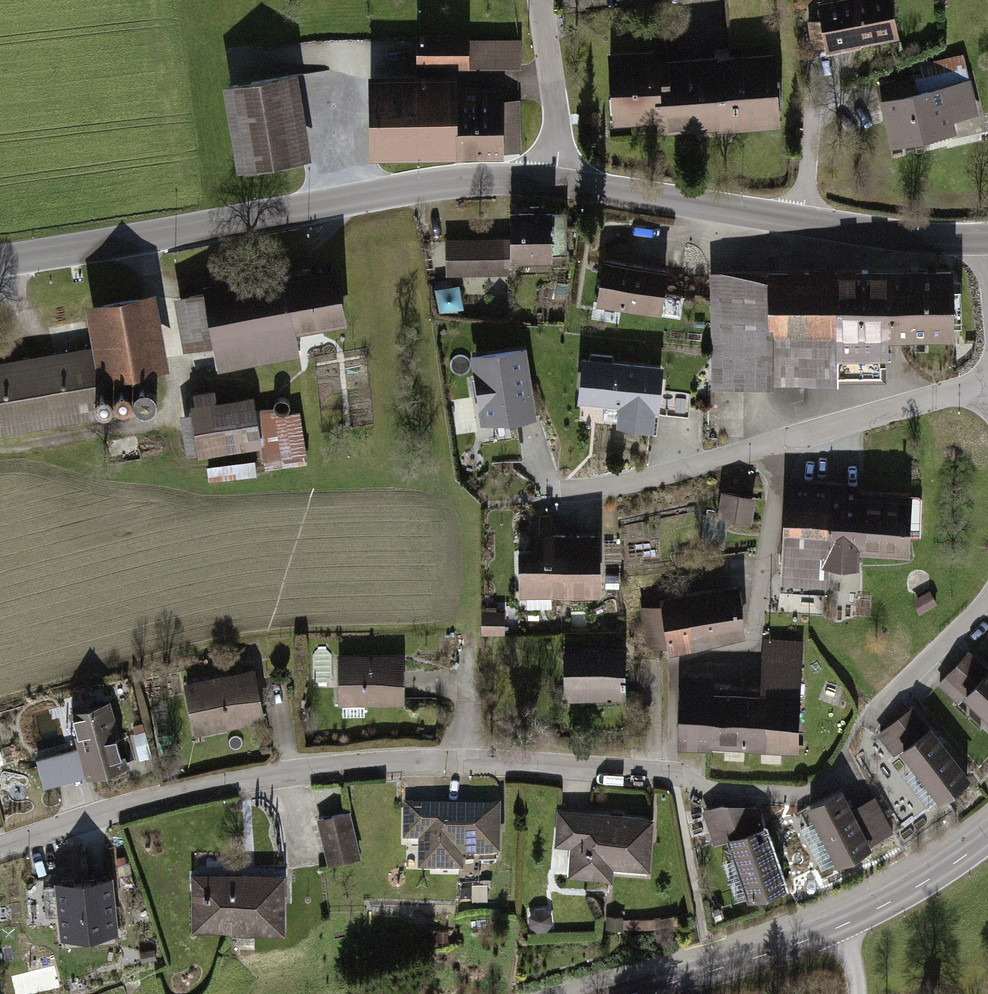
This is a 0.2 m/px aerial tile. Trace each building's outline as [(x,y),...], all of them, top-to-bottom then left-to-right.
[(809,48),(855,40),(854,34),(891,28),(886,0),(812,0),(815,16),(804,18),(809,48)] [(412,28),(412,63),(448,63),(518,63),(518,37),(463,37),(463,29),(412,28)] [(600,44),(607,121),(651,117),(645,56),(644,40),(600,44)] [(716,125),(776,120),(769,44),(728,48),(709,50),(716,125)] [(716,125),(709,50),(645,56),(651,117),(652,132),(716,125)] [(919,74),(875,84),(889,148),(952,134),(948,119),(975,113),(962,53),(916,63),(919,74)] [(367,62),(366,151),(518,152),(519,96),(495,96),(495,81),(448,81),(448,63),(412,63),(367,62)] [(237,169),(305,157),(290,70),(222,82),(237,169)] [(548,257),(547,209),(502,210),(502,235),(442,236),(443,274),(513,273),(513,258),(548,257)] [(669,260),(598,250),(591,304),(662,314),(669,260)] [(948,259),(707,266),(710,385),(834,382),(833,353),(883,352),(883,332),(950,330),(948,259)] [(197,283),(168,287),(177,344),(206,339),(211,367),(295,354),(290,326),(340,318),(331,262),(280,270),(279,265),(196,278),(197,283)] [(0,358),(0,435),(94,419),(87,377),(162,364),(149,286),(78,298),(86,343),(0,358)] [(525,347),(469,356),(479,426),(535,418),(525,347)] [(664,363),(581,355),(577,401),(619,405),(617,424),(655,428),(657,408),(660,408),(664,363)] [(183,405),(176,406),(182,456),(207,452),(208,460),(303,448),(298,406),(274,409),(273,404),(255,406),(253,397),(247,397),(246,388),(211,392),(210,385),(187,388),(188,395),(182,396),(183,405)] [(148,387),(142,387),(137,390),(134,395),(134,401),(137,406),(143,409),(148,409),(154,406),(156,401),(156,395),(153,390),(148,387)] [(128,392),(123,391),(119,392),(115,395),(114,399),(115,404),(118,407),(122,409),(127,407),(130,404),(132,400),(131,396),(128,392)] [(108,396),(104,395),(100,396),(96,399),(95,403),(96,408),(99,411),(103,412),(108,411),(111,408),(113,404),(112,399),(108,396)] [(784,472),(779,581),(818,583),(820,562),(824,474),(784,472)] [(860,476),(824,474),(820,562),(855,564),(857,539),(912,542),(915,490),(859,487),(860,476)] [(750,490),(717,486),(713,513),(746,518),(750,490)] [(516,541),(517,592),(598,589),(596,523),(532,525),(533,540),(516,541)] [(735,576),(655,591),(657,599),(636,603),(644,645),(665,641),(666,648),(740,629),(735,576)] [(927,587),(909,597),(915,608),(933,597),(927,587)] [(852,590),(834,589),(833,615),(852,615),(852,590)] [(498,610),(479,611),(480,633),(498,632),(498,610)] [(760,743),(798,744),(800,639),(763,638),(762,679),(760,743)] [(620,641),(558,644),(561,700),(623,697),(620,641)] [(938,672),(958,690),(984,663),(964,644),(938,672)] [(400,651),(335,652),(336,702),(401,700),(400,651)] [(987,718),(987,667),(984,663),(958,690),(987,718)] [(250,665),(178,681),(190,733),(262,718),(250,665)] [(675,741),(707,742),(708,677),(709,668),(677,667),(675,741)] [(707,742),(760,743),(762,679),(708,677),(707,742)] [(122,763),(106,696),(66,706),(76,747),(82,773),(122,763)] [(893,751),(898,747),(927,723),(910,702),(876,730),(893,751)] [(898,747),(936,794),(966,771),(927,723),(898,747)] [(76,747),(34,758),(40,784),(82,773),(76,747)] [(802,800),(830,856),(865,838),(847,802),(837,782),(802,800)] [(847,802),(865,838),(888,826),(870,790),(847,802)] [(725,833),(758,821),(751,803),(718,801),(698,808),(710,838),(725,833)] [(494,802),(400,802),(400,839),(412,839),(412,868),(458,868),(458,854),(494,854),(494,802)] [(589,808),(556,807),(553,806),(552,843),(567,844),(566,873),(606,874),(607,860),(645,861),(647,809),(620,809),(620,805),(605,805),(605,808),(589,808)] [(345,808),(312,816),(323,864),(356,856),(345,808)] [(725,833),(747,894),(780,882),(758,821),(725,833)] [(279,867),(187,869),(188,931),(280,929),(279,867)] [(109,872),(55,879),(63,938),(117,931),(109,872)] [(540,904),(531,905),(525,911),(525,920),(532,926),(540,925),(546,919),(546,910),(540,904)] [(673,913),(621,916),(621,913),(603,912),(602,927),(620,928),(620,926),(673,922),(673,918),(673,913)]
